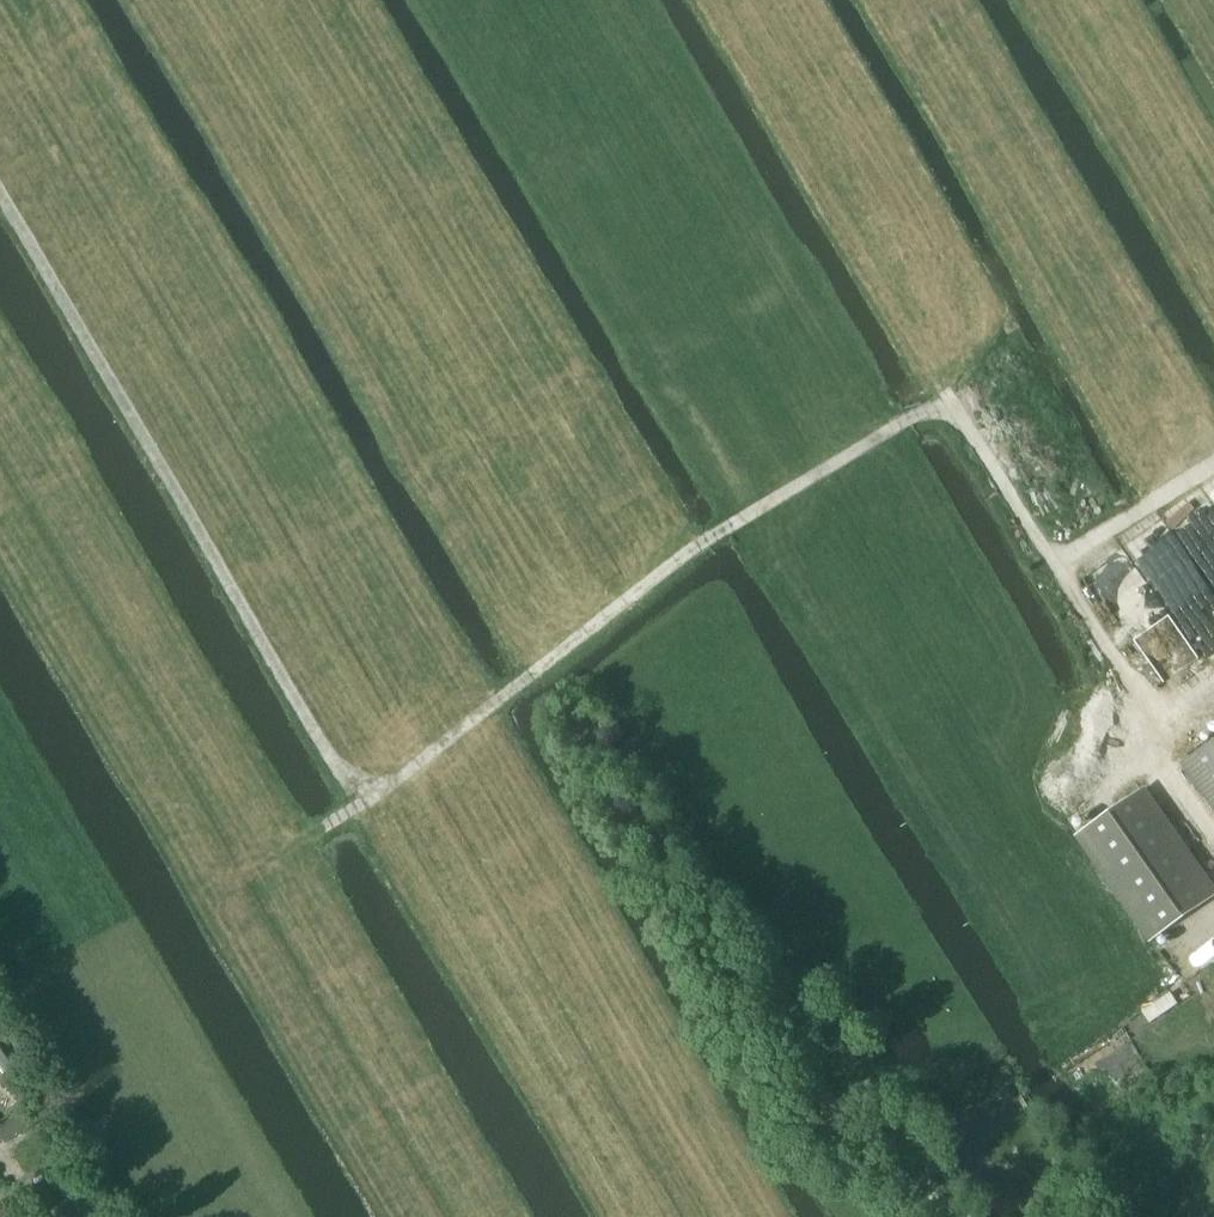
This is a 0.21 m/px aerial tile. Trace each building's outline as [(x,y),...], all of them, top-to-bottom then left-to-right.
[(1181,763),(1213,809),(1213,739),(1181,763)] [(1213,896),(1213,892),(1141,791),(1079,835),(1154,939),(1213,896)] [(1201,867),(1213,885),(1213,860),(1213,859),(1201,867)] [(43,1137),(34,1143),(41,1156),(50,1150),(43,1137)] [(32,1213),(35,1216),(46,1216),(47,1216),(41,1207),(32,1213)]
